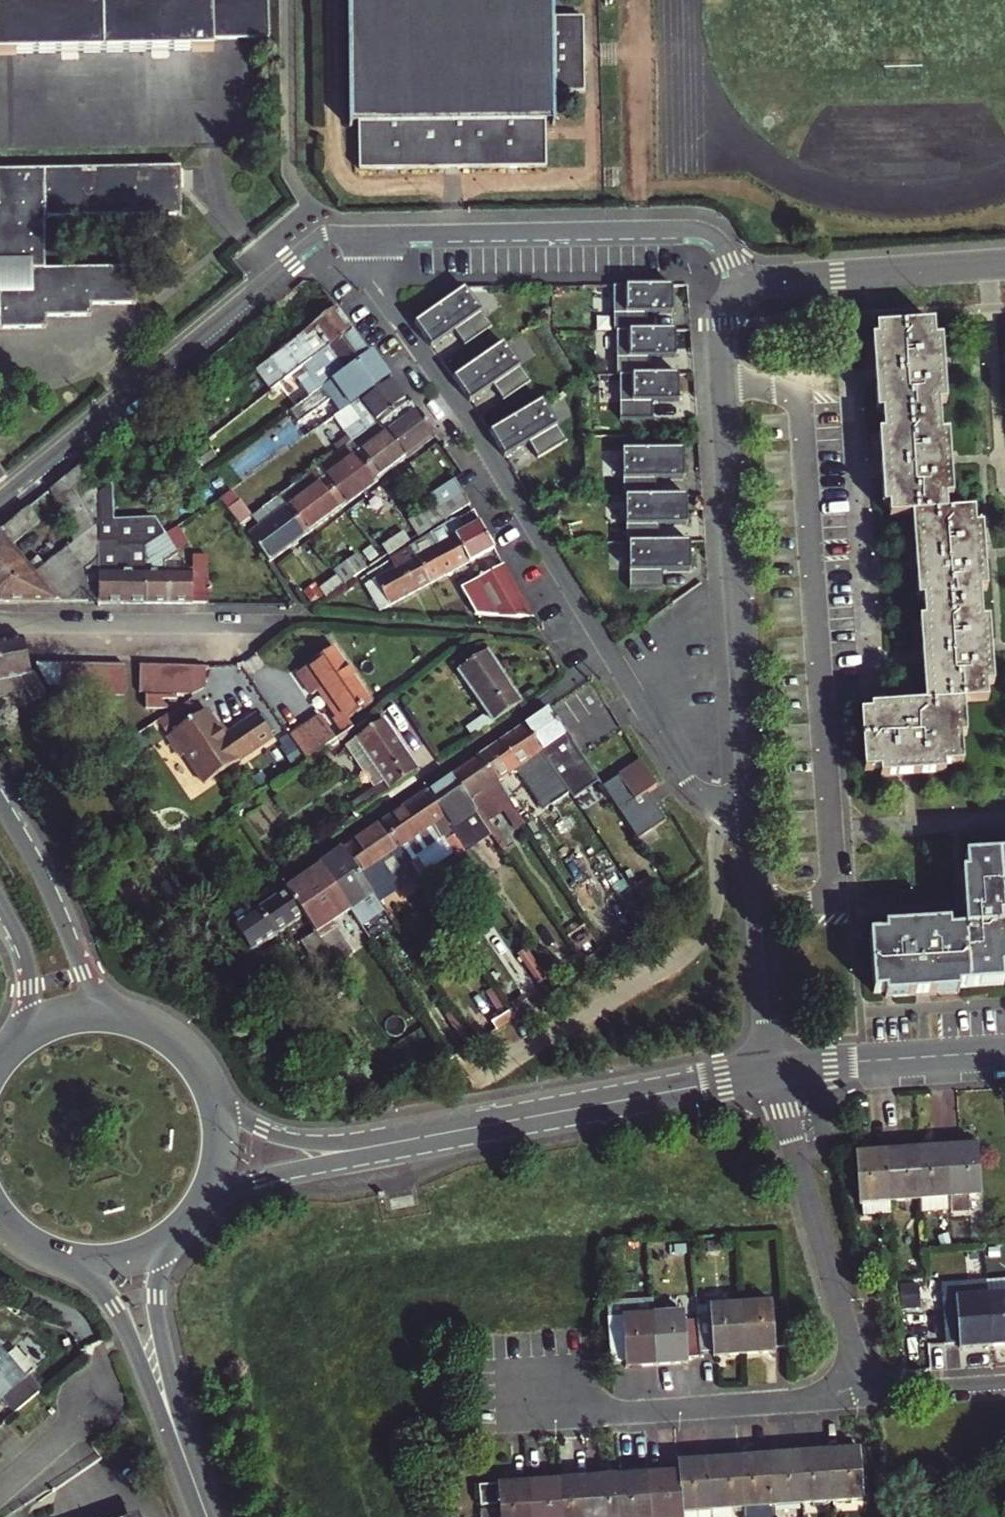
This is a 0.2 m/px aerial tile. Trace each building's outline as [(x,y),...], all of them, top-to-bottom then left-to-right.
[(0,7),(0,56),(217,52),(217,41),(272,40),(272,0),(136,0),(136,4),(0,7)] [(353,128),(353,122),(360,122),(360,170),(547,167),(546,119),(552,119),(552,126),(556,126),(555,93),(585,93),(585,17),(554,18),(554,0),(348,0),(349,128),(353,128)] [(33,262),(33,292),(0,293),(0,300),(0,329),(46,329),(46,316),(92,315),(92,305),(138,304),(137,268),(48,268),(48,217),(180,215),(179,169),(0,170),(0,262),(33,262)] [(668,313),(668,286),(608,286),(609,332),(612,332),(642,332),(642,314),(668,313)] [(462,288),(413,323),(430,347),(453,331),(464,346),(491,327),(462,288)] [(294,340),(268,360),(283,379),(318,353),(351,329),(335,307),(294,340)] [(942,435),(940,405),(947,405),(943,340),(937,340),(936,325),(878,328),(878,340),(873,341),(878,413),(883,413),(884,433),(879,433),(884,508),(889,508),(890,518),(912,517),(918,601),(924,601),(925,619),(919,619),(925,704),(872,708),(872,714),(861,714),(865,771),(881,770),(882,777),(947,772),(946,766),(964,764),(963,736),(967,736),(967,719),(965,704),(989,702),(988,686),(995,685),(991,619),(984,620),(982,592),(987,591),(983,527),(976,527),(975,511),(948,513),(947,499),(954,499),(949,435),(942,435)] [(370,354),(351,329),(318,353),(304,364),(309,372),(299,379),(312,396),(312,395),(370,354)] [(672,360),(672,332),(642,332),(612,332),(613,377),(615,377),(646,377),(646,360),(672,360)] [(530,382),(503,343),(452,379),(469,403),(492,386),(502,401),(530,382)] [(372,353),(370,354),(312,395),(320,405),(349,382),(361,399),(390,378),(372,353)] [(283,379),(268,360),(259,367),(274,387),(283,379)] [(675,404),(675,376),(646,377),(615,377),(616,422),(649,421),(649,404),(675,404)] [(408,402),(390,378),(361,399),(350,406),(359,420),(344,431),(352,443),(379,423),(408,402)] [(293,408),(301,419),(320,405),(312,395),(312,396),(293,408)] [(379,423),(404,458),(435,436),(411,399),(408,402),(379,423)] [(542,402),(489,433),(504,459),(528,444),(537,460),(566,442),(542,402)] [(340,407),(323,420),(326,424),(343,411),(340,407)] [(346,416),(343,411),(326,424),(329,428),(346,416)] [(377,478),(404,458),(379,423),(352,443),(377,478)] [(439,442),(434,446),(438,452),(443,448),(439,442)] [(377,478),(352,443),(315,471),(343,509),(379,481),(377,478)] [(681,453),(620,453),(620,499),(623,499),(653,499),(653,482),(682,482),(681,453)] [(44,494),(55,508),(89,484),(75,468),(44,494)] [(343,509),(315,471),(279,497),(308,535),(343,509)] [(433,501),(439,510),(461,494),(453,482),(430,496),(433,501)] [(55,508),(75,540),(98,524),(98,512),(98,494),(89,484),(55,508)] [(468,504),(461,494),(439,510),(444,518),(445,519),(468,504)] [(279,497),(252,517),(259,526),(248,534),(271,562),(308,535),(279,497)] [(653,499),(623,499),(623,546),(626,546),(656,546),(656,529),(685,529),(685,499),(656,499),(653,499)] [(433,501),(406,518),(419,535),(444,518),(439,510),(433,501)] [(33,572),(11,544),(39,521),(28,507),(0,531),(0,602),(2,602),(58,602),(33,572)] [(455,537),(470,560),(492,547),(471,511),(461,518),(463,523),(459,525),(462,530),(464,532),(455,537)] [(98,524),(98,581),(98,602),(147,603),(145,547),(121,545),(121,540),(110,540),(109,513),(98,512),(98,524)] [(241,525),(245,530),(249,526),(245,522),(241,525)] [(86,581),(98,581),(98,524),(75,540),(33,572),(58,602),(87,602),(86,581)] [(381,543),(388,554),(411,540),(404,529),(381,543)] [(421,539),(409,548),(430,583),(470,560),(455,537),(464,532),(462,530),(436,546),(429,533),(421,539)] [(178,555),(164,535),(145,547),(147,603),(208,603),(207,576),(194,576),(191,571),(165,571),(165,562),(178,555)] [(656,546),(626,546),(626,592),(659,592),(659,575),(688,575),(688,545),(659,546),(656,546)] [(399,568),(366,587),(381,612),(430,583),(409,548),(394,558),(399,568)] [(337,572),(347,583),(374,564),(365,551),(337,572)] [(533,618),(503,567),(481,579),(464,589),(479,614),(533,618)] [(344,584),(337,575),(319,588),(326,597),(344,584)] [(87,602),(98,602),(98,581),(86,581),(87,602)] [(3,681),(22,678),(33,700),(46,698),(35,675),(32,675),(30,663),(25,639),(0,643),(0,666),(3,681)] [(372,705),(334,648),(297,675),(311,695),(314,693),(332,720),(325,725),(332,733),(372,705)] [(460,671),(493,721),(520,703),(486,653),(460,671)] [(61,663),(37,663),(58,694),(61,694),(61,663)] [(78,695),(78,664),(61,663),(61,694),(78,695)] [(94,695),(94,664),(78,664),(78,695),(94,695)] [(110,695),(110,664),(94,664),(94,695),(110,695)] [(124,695),(124,665),(110,664),(110,695),(124,695)] [(154,696),(154,665),(141,665),(141,696),(154,696)] [(167,696),(167,666),(154,665),(154,696),(167,696)] [(180,696),(181,666),(167,666),(167,696),(180,696)] [(193,696),(193,666),(181,666),(180,696),(193,696)] [(195,696),(205,689),(206,666),(193,666),(193,696),(195,696)] [(170,699),(147,700),(147,714),(170,714),(170,699)] [(548,709),(522,727),(565,790),(568,794),(574,803),(599,786),(548,709)] [(162,743),(198,793),(269,742),(253,718),(220,742),(200,715),(162,743)] [(315,717),(287,737),(303,761),(305,760),(318,751),(333,741),(315,717)] [(383,720),(345,748),(355,762),(366,754),(384,780),(372,788),(351,804),(357,813),(418,771),(383,720)] [(565,790),(522,727),(478,757),(496,784),(515,770),(529,792),(541,783),(553,799),(565,790)] [(318,751),(305,760),(312,770),(325,762),(318,751)] [(366,754),(355,762),(372,788),(384,780),(366,754)] [(496,784),(478,757),(451,776),(483,822),(500,811),(514,830),(522,824),(496,784)] [(641,763),(602,790),(636,840),(664,823),(647,795),(656,789),(641,763)] [(483,822),(451,776),(427,792),(449,826),(448,827),(469,858),(482,876),(492,870),(472,841),(488,830),(483,822)] [(529,792),(543,811),(568,794),(565,790),(553,799),(541,783),(529,792)] [(449,826),(427,792),(383,823),(410,864),(426,887),(434,882),(418,858),(442,841),(459,865),(469,858),(448,827),(449,826)] [(410,864),(383,823),(342,850),(377,901),(392,891),(385,881),(410,864)] [(418,858),(434,882),(459,865),(442,841),(418,858)] [(377,901),(342,850),(316,869),(323,879),(327,876),(342,899),(359,925),(360,926),(383,910),(382,909),(377,901)] [(966,857),(968,874),(962,874),(966,928),(952,930),(951,923),(885,928),(886,936),(871,937),(875,994),(885,993),(885,998),(960,993),(960,988),(1003,985),(1002,969),(1004,968),(1004,931),(1004,926),(1002,927),(1001,917),(1004,917),(1004,855),(966,857)] [(323,879),(316,869),(285,890),(303,916),(306,920),(336,964),(339,969),(355,958),(351,953),(324,913),(342,899),(327,876),(323,879)] [(285,890),(234,925),(253,952),(303,916),(285,890)] [(336,964),(306,920),(293,929),(326,977),(339,969),(336,964)] [(491,1018),(498,1028),(513,1018),(506,1008),(491,1018)] [(946,1141),(950,1197),(981,1195),(978,1144),(967,1144),(967,1140),(946,1141)] [(950,1197),(946,1141),(927,1142),(927,1147),(916,1148),(920,1199),(950,1197)] [(890,1201),(920,1199),(916,1148),(905,1148),(905,1143),(886,1144),(890,1201)] [(856,1152),(856,1154),(860,1201),(862,1204),(863,1217),(891,1214),(890,1201),(886,1144),(867,1146),(867,1151),(856,1152)] [(988,1295),(956,1297),(956,1290),(942,1292),(946,1343),(951,1342),(960,1342),(960,1348),(993,1345),(988,1295)] [(988,1295),(993,1345),(1004,1344),(1004,1294),(988,1295)] [(625,1366),(657,1364),(654,1314),(653,1297),(608,1300),(610,1323),(613,1362),(625,1361),(625,1366)] [(776,1347),(789,1346),(786,1309),(773,1310),(772,1301),(740,1303),(744,1353),(777,1351),(776,1347)] [(702,1357),(744,1353),(740,1303),(699,1306),(700,1318),(702,1357)] [(654,1314),(657,1364),(688,1362),(688,1358),(702,1357),(700,1318),(686,1319),(685,1311),(654,1314)] [(31,1374),(36,1370),(19,1349),(7,1358),(0,1350),(0,1399),(3,1397),(17,1413),(29,1402),(44,1389),(31,1374)] [(847,1444),(829,1445),(833,1500),(863,1498),(859,1448),(848,1449),(847,1444)] [(809,1451),(800,1452),(803,1503),(833,1500),(829,1445),(809,1447),(809,1451)] [(786,1448),(769,1449),(773,1505),(803,1503),(800,1452),(786,1453),(786,1448)] [(773,1505),(769,1449),(749,1451),(749,1455),(739,1456),(743,1507),(773,1505)] [(743,1507),(739,1456),(726,1457),(726,1453),(709,1454),(713,1509),(743,1507)] [(713,1509),(709,1454),(689,1455),(689,1459),(680,1460),(680,1470),(683,1512),(713,1509)] [(680,1470),(666,1471),(666,1467),(648,1468),(651,1516),(684,1516),(683,1512),(680,1470)] [(648,1468),(628,1470),(629,1474),(618,1475),(621,1516),(651,1516),(648,1468)] [(618,1475),(606,1476),(606,1472),(588,1473),(591,1516),(621,1516),(618,1475)] [(557,1479),(560,1516),(591,1516),(588,1473),(569,1474),(569,1478),(557,1479)] [(557,1479),(546,1480),(546,1476),(528,1478),(531,1516),(560,1516),(557,1479)] [(528,1478),(508,1479),(509,1483),(498,1484),(500,1507),(481,1508),(482,1516),(531,1516),(528,1478)] [(500,1507),(498,1484),(480,1485),(481,1508),(500,1507)]
